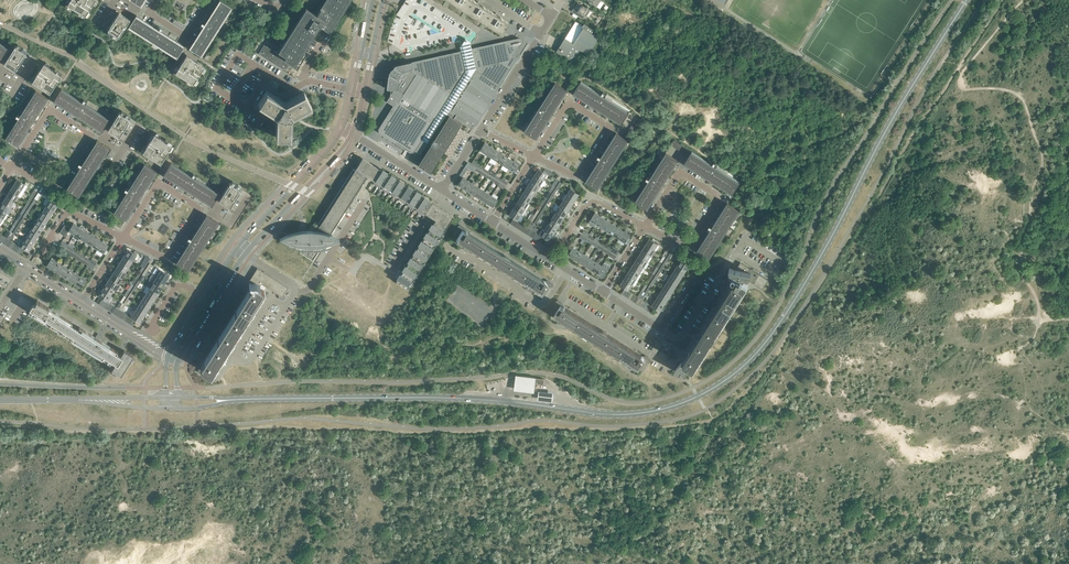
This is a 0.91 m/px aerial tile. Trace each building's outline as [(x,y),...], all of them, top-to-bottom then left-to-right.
[(93,3),(95,0),(70,0),(68,2),(67,4),(68,5),(72,8),(80,12),(84,15),(85,16),(86,15),(93,3)] [(203,25),(202,27),(199,32),(192,44),(189,48),(202,56),(204,52),(217,32),(232,8),(220,0),(219,0),(204,24),(203,23),(202,22),(201,24),(203,25)] [(258,53),(285,71),(289,65),(288,64),(288,63),(289,62),(298,68),(308,53),(304,50),(317,29),(325,34),(327,31),(330,33),(330,32),(350,0),(325,0),(316,15),(306,8),(280,49),(267,40),(258,53)] [(388,41),(392,44),(406,53),(407,53),(410,52),(428,48),(432,47),(457,42),(461,44),(465,47),(466,47),(464,43),(468,41),(469,42),(470,44),(470,45),(470,44),(475,37),(476,35),(477,33),(425,0),(406,0),(405,1),(402,6),(393,20),(388,41)] [(450,1),(464,10),(471,0),(447,0),(450,1)] [(464,10),(482,22),(490,10),(483,6),(483,5),(478,2),(478,1),(477,2),(474,0),(471,0),(464,10)] [(577,10),(575,13),(583,18),(585,15),(587,16),(591,10),(583,5),(583,6),(577,2),(575,6),(576,6),(575,8),(577,10)] [(495,13),(490,10),(482,22),(485,24),(500,33),(502,31),(508,22),(500,17),(495,13),(496,13),(496,12),(495,13)] [(107,30),(108,31),(118,37),(119,37),(127,24),(130,19),(128,18),(127,20),(126,19),(122,16),(123,15),(119,12),(107,30)] [(185,45),(184,45),(184,47),(160,32),(162,28),(160,27),(159,29),(157,28),(156,29),(136,16),(137,15),(136,15),(130,25),(128,28),(129,26),(177,57),(176,58),(177,58),(185,45)] [(599,33),(584,23),(583,26),(576,21),(567,36),(560,45),(556,51),(570,60),(569,63),(573,65),(582,51),(589,55),(600,38),(597,36),(599,33)] [(378,129),(378,130),(378,131),(379,132),(380,133),(405,149),(408,151),(409,151),(410,152),(411,152),(412,152),(413,152),(413,151),(414,151),(415,150),(416,151),(418,153),(420,154),(437,127),(444,116),(445,116),(445,115),(446,115),(447,115),(448,115),(449,115),(453,118),(455,115),(456,114),(467,121),(469,122),(474,125),(475,126),(486,108),(497,92),(496,91),(501,83),(503,80),(516,58),(517,58),(517,57),(513,55),(515,52),(515,51),(516,51),(516,50),(518,47),(521,43),(521,42),(521,41),(521,40),(521,39),(520,39),(520,38),(519,38),(518,38),(517,38),(514,39),(471,48),(470,45),(470,44),(469,41),(467,40),(465,38),(461,44),(460,45),(460,47),(460,51),(394,65),(388,74),(386,89),(391,89),(390,95),(389,97),(387,99),(386,101),(387,102),(389,103),(392,105),(393,105),(386,117),(379,128),(378,128),(378,129)] [(1,61),(2,62),(4,58),(10,49),(9,50),(0,44),(0,58),(2,60),(1,61)] [(26,53),(25,52),(16,46),(15,46),(6,60),(4,64),(5,65),(7,63),(8,64),(12,67),(11,68),(15,71),(26,53)] [(181,76),(188,81),(186,83),(191,86),(192,83),(193,84),(194,83),(196,84),(199,80),(197,78),(201,71),(204,73),(206,68),(204,67),(205,66),(203,65),(202,66),(186,56),(175,73),(176,73),(175,75),(179,78),(181,76)] [(56,72),(49,67),(44,64),(43,64),(43,65),(40,69),(35,76),(32,81),(32,82),(39,86),(50,93),(60,77),(61,75),(60,75),(56,72)] [(581,81),(574,93),(573,94),(574,93),(598,108),(597,109),(598,108),(622,123),(621,124),(621,125),(630,112),(629,112),(629,113),(617,106),(605,98),(606,96),(602,94),(601,95),(581,83),(582,81),(581,81)] [(551,114),(553,115),(551,114),(556,106),(566,90),(568,91),(555,83),(557,84),(541,107),(540,107),(538,110),(539,111),(526,131),(525,131),(528,133),(537,139),(538,139),(536,138),(551,114)] [(84,99),(82,101),(81,103),(61,90),(62,89),(62,88),(53,101),(54,101),(55,100),(78,115),(77,116),(78,117),(79,115),(103,130),(102,132),(107,124),(110,119),(109,120),(85,105),(86,104),(84,103),(85,100),(84,99)] [(48,98),(36,90),(35,90),(37,91),(22,115),(20,114),(19,116),(18,115),(17,115),(16,116),(17,117),(19,119),(6,139),(5,138),(18,147),(18,146),(16,145),(31,122),(33,123),(33,122),(32,121),(47,97),(48,98)] [(280,99),(266,91),(258,104),(272,112),(270,116),(272,121),(276,121),(276,135),(276,137),(291,138),(292,121),(292,116),(297,113),(311,106),(304,92),(290,99),(289,97),(281,97),(280,99)] [(130,119),(129,119),(120,113),(119,112),(110,126),(108,130),(110,131),(111,129),(112,130),(116,133),(115,135),(119,137),(130,119)] [(430,144),(417,164),(430,173),(430,172),(443,153),(459,127),(460,125),(461,123),(461,124),(461,123),(453,118),(449,115),(448,116),(449,116),(434,139),(433,139),(431,141),(430,144)] [(628,140),(629,141),(624,138),(616,133),(618,134),(603,158),(599,155),(598,157),(600,158),(598,160),(600,162),(587,182),(586,181),(598,189),(599,189),(597,188),(628,140)] [(151,139),(146,147),(143,151),(143,152),(150,157),(161,163),(171,147),(172,145),(171,145),(166,142),(159,137),(155,135),(154,134),(153,135),(151,139)] [(109,148),(99,142),(97,140),(96,141),(98,141),(83,165),(79,163),(78,165),(80,166),(79,168),(80,169),(68,189),(66,188),(66,189),(79,197),(79,196),(77,196),(108,148),(109,149),(109,148)] [(479,150),(485,154),(490,146),(485,142),(484,142),(479,150)] [(491,157),(496,150),(490,146),(485,154),(491,157)] [(502,153),(496,150),(491,157),(497,161),(502,153)] [(692,151),(689,156),(684,164),(685,163),(692,167),(709,178),(708,179),(709,180),(709,178),(733,193),(732,195),(733,195),(741,182),(740,182),(740,183),(716,168),(715,168),(716,166),(713,164),(712,165),(692,153),(693,151),(692,151)] [(503,165),(508,157),(502,153),(497,161),(503,165)] [(635,201),(648,209),(647,208),(662,184),(663,185),(664,185),(662,184),(677,160),(679,161),(666,153),(667,154),(652,178),(650,177),(649,179),(648,181),(650,182),(637,202),(635,201)] [(514,161),(508,157),(503,165),(509,168),(514,161)] [(514,161),(509,168),(514,172),(519,164),(514,161)] [(171,163),(163,175),(163,176),(164,174),(188,190),(188,191),(189,190),(212,204),(211,206),(212,206),(218,195),(220,193),(219,193),(218,194),(195,179),(196,178),(194,177),(195,175),(193,173),(192,176),(191,177),(171,164),(171,163)] [(157,172),(144,164),(145,165),(130,188),(129,187),(128,189),(125,188),(124,190),(126,191),(128,192),(115,213),(114,212),(113,212),(126,220),(125,219),(140,195),(142,195),(141,194),(155,171),(157,172)] [(356,170),(353,168),(341,187),(335,197),(314,230),(312,233),(310,233),(307,233),(306,233),(305,234),(303,234),(302,234),(300,234),(298,234),(296,235),(294,235),(292,236),(290,237),(287,238),(285,239),(282,240),(285,241),(287,242),(290,243),(293,244),(295,245),(298,245),(301,246),(303,248),(300,253),(313,261),(341,216),(343,217),(367,178),(366,177),(366,176),(367,177),(371,169),(368,167),(364,175),(359,171),(359,170),(357,168),(356,170)] [(535,174),(544,180),(548,174),(539,168),(538,169),(537,168),(536,170),(537,171),(535,174)] [(382,170),(379,174),(376,177),(377,178),(375,181),(373,184),(373,183),(380,188),(381,185),(383,186),(385,183),(387,179),(387,180),(390,175),(382,170)] [(544,180),(535,174),(535,175),(533,174),(532,175),(534,176),(531,180),(540,186),(544,180)] [(390,191),(391,192),(393,188),(395,185),(396,185),(398,181),(390,175),(387,180),(387,179),(385,183),(383,186),(381,189),(382,189),(388,193),(390,191)] [(464,188),(468,180),(462,177),(458,185),(464,188)] [(15,182),(13,185),(21,190),(25,184),(16,178),(14,181),(15,182)] [(468,180),(464,188),(469,192),(474,184),(476,182),(473,180),(472,182),(468,180)] [(540,186),(531,180),(530,180),(529,181),(530,182),(528,186),(536,191),(540,186)] [(393,188),(391,192),(390,194),(397,198),(398,196),(400,197),(402,194),(402,193),(404,190),(407,186),(398,181),(396,185),(395,185),(393,188)] [(219,200),(226,205),(230,207),(241,190),(240,189),(231,183),(230,182),(221,197),(219,200)] [(475,196),(480,188),(474,184),(469,192),(472,193),(475,196)] [(17,196),(21,190),(13,185),(10,191),(17,196)] [(536,191),(528,186),(527,186),(526,185),(525,187),(526,188),(524,192),(533,197),(536,191)] [(407,201),(408,203),(410,199),(412,195),(413,196),(415,192),(407,186),(404,190),(402,193),(402,194),(400,197),(398,200),(398,199),(405,204),(407,201)] [(572,190),(571,189),(567,195),(576,200),(576,199),(578,200),(579,198),(577,198),(580,194),(575,191),(577,188),(574,187),(572,190)] [(481,199),(486,192),(480,188),(475,196),(481,199)] [(10,191),(6,197),(14,201),(17,196),(10,191)] [(533,197),(524,192),(522,191),(521,193),(523,194),(520,197),(529,203),(533,197)] [(415,207),(417,208),(419,204),(418,204),(421,201),(424,197),(415,192),(413,196),(412,195),(410,199),(408,203),(407,205),(413,209),(415,207)] [(487,203),(492,195),(486,192),(481,199),(487,203)] [(493,207),(497,199),(492,195),(487,203),(493,207)] [(563,200),(572,206),(573,205),(574,206),(575,204),(574,203),(576,200),(567,195),(563,200)] [(50,200),(46,206),(54,211),(58,205),(55,203),(57,200),(51,196),(49,198),(50,200)] [(10,207),(14,201),(6,197),(2,202),(10,207)] [(423,212),(425,213),(432,202),(424,197),(421,201),(418,204),(419,204),(417,208),(415,210),(415,211),(415,210),(422,214),(423,212)] [(529,203),(520,197),(520,198),(519,197),(518,199),(519,200),(517,203),(525,209),(529,203)] [(560,206),(568,212),(569,211),(570,212),(571,210),(570,209),(572,206),(563,200),(560,206)] [(0,206),(0,209),(6,213),(10,207),(2,202),(0,206)] [(435,220),(444,226),(446,227),(453,217),(453,216),(434,204),(432,202),(425,213),(425,214),(427,215),(431,217),(435,220)] [(525,209),(517,203),(516,204),(515,203),(514,204),(515,205),(513,209),(522,215),(525,209)] [(697,251),(709,260),(709,259),(708,258),(739,211),(740,212),(740,211),(727,203),(727,204),(728,204),(713,228),(710,226),(709,227),(711,229),(709,231),(711,232),(698,252),(697,251)] [(46,206),(42,212),(50,217),(54,211),(46,206)] [(556,212),(565,218),(565,217),(566,218),(568,216),(566,215),(568,212),(560,206),(556,212)] [(522,215),(513,209),(513,210),(511,209),(510,210),(512,211),(509,215),(514,218),(517,220),(518,220),(522,215)] [(47,222),(50,217),(42,212),(39,217),(47,222)] [(552,218),(561,223),(562,223),(563,223),(564,222),(563,221),(565,218),(556,212),(552,218)] [(595,212),(590,220),(596,224),(601,216),(595,212)] [(176,263),(188,271),(189,271),(187,270),(217,222),(219,223),(219,222),(206,214),(206,215),(208,215),(192,239),(189,237),(188,239),(190,240),(188,242),(190,243),(177,263),(176,262),(176,263)] [(601,216),(596,224),(602,228),(607,220),(601,216)] [(39,217),(35,223),(43,228),(47,222),(39,217)] [(549,224),(557,229),(558,228),(559,229),(560,227),(559,227),(561,223),(552,218),(549,224)] [(445,229),(446,227),(444,226),(435,220),(434,222),(430,228),(434,231),(437,234),(437,233),(441,236),(443,237),(448,230),(445,229)] [(607,220),(602,228),(608,231),(613,224),(607,220)] [(955,223),(946,221),(944,229),(953,230),(955,223)] [(39,234),(43,228),(35,223),(31,229),(39,234)] [(62,234),(65,236),(69,231),(75,235),(79,227),(74,223),(70,228),(67,227),(62,234)] [(545,229),(554,235),(554,234),(556,235),(557,233),(555,232),(557,229),(549,224),(545,229)] [(613,224),(608,231),(613,235),(618,227),(613,224)] [(526,289),(527,290),(528,290),(528,291),(529,291),(530,291),(531,292),(532,292),(534,290),(544,296),(545,293),(550,287),(552,283),(550,283),(547,281),(546,281),(465,230),(465,229),(462,227),(461,226),(458,229),(453,238),(452,239),(462,245),(461,247),(462,248),(462,249),(463,249),(464,250),(465,251),(466,251),(467,251),(467,252),(468,252),(469,252),(470,250),(526,285),(525,287),(525,288),(526,289)] [(85,231),(79,227),(75,235),(80,238),(85,231)] [(618,227),(613,235),(619,239),(624,231),(618,227)] [(930,227),(929,234),(937,235),(938,229),(930,227)] [(432,242),(436,244),(438,245),(442,239),(440,237),(441,236),(437,233),(437,234),(434,231),(430,228),(424,237),(428,239),(428,240),(432,242)] [(28,235),(36,240),(38,240),(39,238),(38,237),(38,236),(39,234),(31,229),(28,235)] [(542,236),(545,238),(550,241),(551,240),(552,241),(553,239),(552,238),(554,235),(545,229),(541,235),(542,236)] [(85,231),(80,238),(86,242),(91,234),(85,231)] [(624,231),(619,239),(625,242),(628,244),(631,239),(628,237),(630,235),(630,234),(624,231)] [(97,238),(91,234),(86,242),(92,246),(97,238)] [(34,246),(35,244),(35,243),(34,243),(36,240),(28,235),(24,240),(32,246),(33,246),(34,246)] [(435,245),(436,244),(432,242),(428,240),(428,239),(424,237),(419,245),(423,248),(426,251),(427,250),(430,252),(433,254),(437,247),(435,245)] [(97,238),(92,246),(98,249),(103,242),(97,238)] [(18,245),(21,246),(23,248),(28,251),(29,251),(32,246),(24,240),(22,239),(18,245)] [(646,245),(655,250),(658,244),(650,239),(649,239),(648,239),(647,240),(648,241),(646,245)] [(108,245),(103,242),(98,249),(103,253),(108,245)] [(642,250),(651,256),(655,250),(646,245),(644,244),(643,246),(644,247),(642,250)] [(421,259),(425,261),(427,262),(431,256),(429,254),(430,252),(427,250),(426,251),(423,248),(419,245),(414,254),(418,256),(418,257),(421,259)] [(579,251),(573,247),(568,255),(569,255),(574,258),(579,251)] [(124,255),(133,261),(137,255),(128,249),(127,250),(126,249),(125,251),(126,252),(124,255)] [(639,256),(647,262),(651,256),(642,250),(642,251),(641,250),(640,252),(641,253),(639,256)] [(585,254),(579,251),(574,258),(580,262),(585,254)] [(951,253),(945,251),(942,258),(948,260),(951,253)] [(424,262),(425,261),(421,259),(418,257),(418,256),(414,254),(408,262),(412,265),(416,267),(419,269),(422,271),(426,264),(424,262)] [(591,258),(585,254),(580,262),(586,266),(591,258)] [(123,258),(121,261),(129,267),(133,261),(124,255),(124,256),(122,255),(121,257),(123,258)] [(635,262),(644,267),(647,262),(639,256),(638,257),(637,256),(636,258),(637,258),(635,262)] [(52,269),(57,261),(52,258),(46,265),(47,266),(47,265),(52,269)] [(597,262),(591,258),(586,266),(592,269),(597,262)] [(678,265),(687,270),(688,271),(690,269),(688,268),(690,264),(682,259),(678,265)] [(58,273),(63,265),(57,261),(52,269),(58,273)] [(126,272),(129,267),(121,261),(120,262),(119,261),(117,262),(119,263),(117,267),(126,272)] [(408,262),(403,270),(407,273),(410,276),(411,275),(414,278),(417,279),(421,272),(418,271),(419,269),(416,267),(412,265),(408,262)] [(602,265),(597,262),(592,269),(597,273),(602,265)] [(631,268),(640,273),(644,267),(635,262),(633,262),(632,263),(633,264),(631,268)] [(728,282),(726,285),(715,303),(716,304),(716,305),(714,304),(698,330),(699,331),(699,332),(697,331),(692,339),(686,349),(685,351),(683,352),(687,355),(687,356),(686,358),(685,357),(682,363),(681,362),(675,371),(676,370),(680,372),(679,373),(680,373),(681,371),(685,375),(684,375),(685,375),(691,367),(693,369),(693,368),(694,369),(749,282),(749,281),(750,278),(754,268),(753,268),(753,269),(750,268),(740,262),(736,269),(729,268),(730,274),(733,275),(732,277),(731,277),(728,282)] [(64,276),(69,269),(63,265),(58,273),(64,276)] [(608,269),(602,265),(597,273),(603,277),(608,269)] [(674,271),(683,276),(685,276),(686,275),(684,274),(687,270),(678,265),(674,271)] [(115,269),(113,273),(122,278),(126,272),(117,267),(116,267),(115,266),(114,268),(115,269)] [(627,273),(636,279),(640,273),(631,268),(629,267),(628,269),(630,270),(627,273)] [(204,361),(197,371),(203,375),(208,378),(210,374),(211,375),(212,374),(265,291),(264,290),(264,289),(259,286),(261,283),(266,274),(257,268),(249,281),(250,282),(249,284),(246,288),(249,290),(248,293),(236,311),(235,312),(218,339),(217,340),(204,361)] [(70,280),(75,272),(69,269),(64,276),(70,280)] [(158,269),(155,274),(166,282),(166,281),(168,282),(169,280),(167,279),(169,276),(170,276),(158,269)] [(407,288),(407,289),(409,286),(411,287),(416,281),(413,279),(414,278),(411,275),(410,276),(407,273),(403,270),(399,277),(396,282),(407,288)] [(671,276),(679,282),(680,281),(681,282),(682,280),(681,280),(683,276),(674,271),(671,276)] [(75,284),(80,276),(75,272),(70,280),(75,284)] [(112,275),(109,278),(118,284),(122,278),(113,273),(111,272),(110,274),(112,275)] [(624,279),(633,285),(636,279),(627,273),(627,274),(626,273),(625,275),(626,276),(624,279)] [(12,277),(7,274),(1,284),(6,287),(12,277)] [(166,282),(155,274),(151,280),(153,282),(162,287),(163,287),(164,288),(165,286),(164,285),(166,282)] [(266,274),(261,283),(266,286),(279,294),(283,296),(285,298),(286,298),(286,297),(286,296),(286,295),(285,294),(285,293),(288,287),(266,274)] [(762,289),(768,280),(759,274),(753,283),(762,289)] [(81,288),(86,280),(80,276),(75,284),(81,287),(81,288)] [(667,282),(676,288),(676,287),(677,288),(679,286),(677,285),(679,282),(671,276),(667,282)] [(108,281),(106,284),(115,290),(117,291),(120,285),(118,284),(109,278),(109,279),(107,278),(106,280),(108,281)] [(628,290),(629,291),(633,285),(624,279),(623,280),(622,279),(621,281),(622,281),(620,285),(625,288),(628,290)] [(153,282),(150,287),(159,293),(160,294),(161,292),(160,291),(162,287),(153,282)] [(663,288),(672,294),(672,293),(674,294),(675,292),(673,291),(676,288),(667,282),(663,288)] [(111,295),(115,290),(106,284),(105,285),(104,284),(103,285),(104,286),(102,290),(111,295)] [(150,287),(146,293),(155,299),(155,298),(157,299),(158,298),(156,297),(159,293),(150,287)] [(660,294),(668,299),(669,299),(670,300),(671,298),(670,297),(672,294),(663,288),(660,294)] [(98,296),(102,298),(105,300),(107,301),(111,295),(102,290),(102,291),(100,290),(99,291),(101,292),(98,296)] [(153,303),(155,299),(146,293),(142,299),(151,305),(151,304),(153,305),(154,304),(153,303)] [(656,300),(665,305),(666,305),(668,304),(666,303),(668,299),(660,294),(656,300)] [(71,324),(72,322),(59,314),(62,310),(54,305),(51,309),(37,300),(35,304),(22,295),(21,295),(34,304),(32,308),(30,311),(17,302),(30,311),(30,312),(65,334),(66,332),(74,336),(72,338),(111,363),(112,360),(116,363),(112,369),(117,373),(121,375),(130,362),(133,356),(124,350),(121,355),(117,353),(118,351),(103,342),(106,338),(98,333),(95,337),(79,327),(78,328),(71,324)] [(142,299),(139,305),(141,307),(147,311),(148,310),(149,311),(150,309),(149,308),(151,305),(142,299)] [(652,305),(653,306),(656,308),(661,311),(661,310),(663,311),(664,309),(662,309),(665,305),(656,300),(652,305)] [(557,305),(551,314),(561,320),(560,322),(560,323),(561,324),(562,325),(563,325),(563,326),(564,326),(565,327),(566,327),(567,327),(569,325),(625,360),(624,362),(624,363),(625,364),(625,365),(626,365),(626,366),(627,366),(628,366),(629,367),(630,367),(631,367),(632,365),(642,372),(650,359),(645,356),(644,357),(564,306),(564,304),(561,302),(559,301),(557,305)] [(147,311),(141,307),(139,305),(135,311),(141,315),(144,316),(146,317),(147,315),(145,314),(147,311)] [(131,317),(133,318),(136,320),(140,322),(142,322),(143,321),(142,320),(144,316),(141,315),(135,311),(131,317)] [(651,365),(662,371),(665,366),(654,359),(651,365)] [(515,383),(534,385),(533,389),(537,386),(537,384),(543,384),(543,382),(544,379),(516,376),(516,378),(515,383)] [(553,392),(538,391),(537,400),(552,402),(553,392)] [(922,392),(923,394),(918,399),(918,400),(919,401),(925,395),(928,398),(924,403),(925,403),(924,403),(924,404),(923,404),(924,406),(927,403),(929,404),(931,403),(929,401),(931,398),(923,391),(923,392),(922,392)] [(922,403),(923,404),(924,404),(924,403),(925,403),(924,403),(928,398),(925,395),(919,401),(922,403),(921,403),(922,403)]
